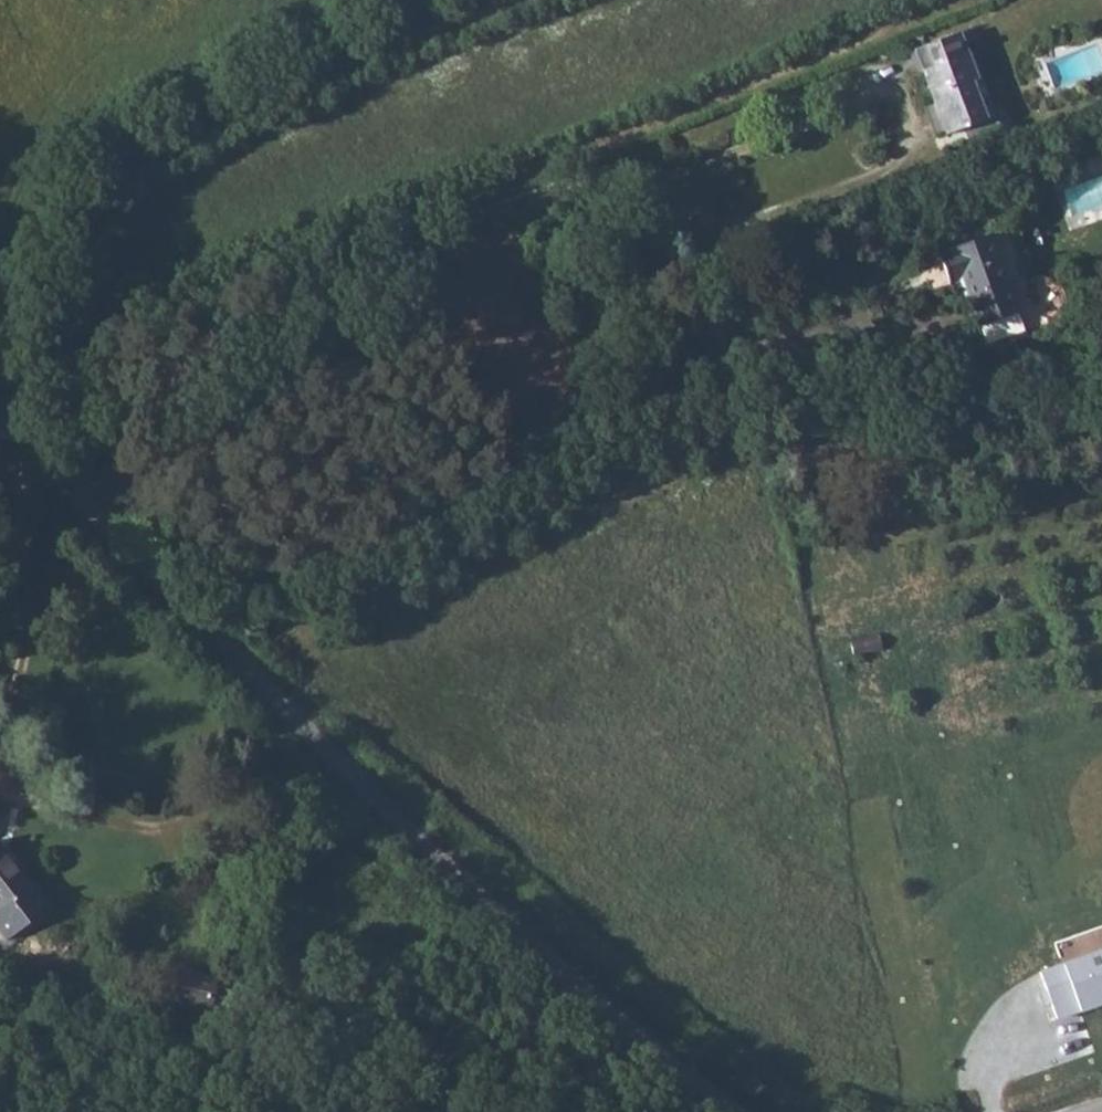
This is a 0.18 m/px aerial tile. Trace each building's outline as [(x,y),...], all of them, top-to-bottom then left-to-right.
[(962,80),(945,40),(907,55),(915,78),(907,81),(919,110),(911,114),(922,145),(937,140),(940,147),(981,132),(962,80)] [(944,283),(965,332),(1016,310),(1004,285),(997,286),(978,240),(928,258),(937,287),(944,283)] [(17,857),(0,869),(0,908),(12,926),(9,929),(23,949),(69,916),(55,896),(49,899),(17,857)] [(1101,972),(1101,949),(1063,959),(1069,982),(1101,972)] [(1058,1020),(1101,1009),(1101,972),(1069,982),(1049,986),(1058,1020)]
